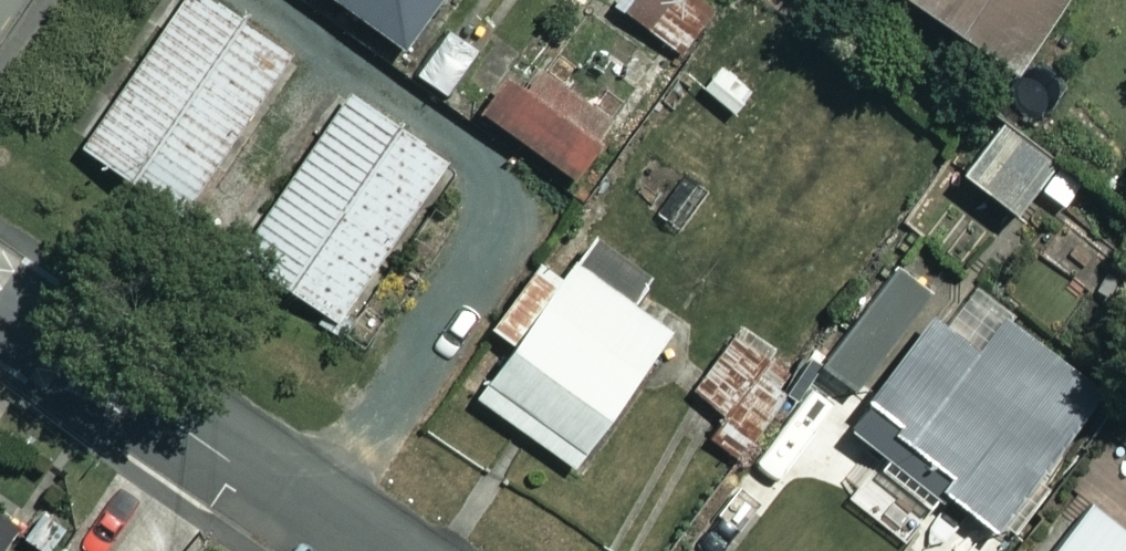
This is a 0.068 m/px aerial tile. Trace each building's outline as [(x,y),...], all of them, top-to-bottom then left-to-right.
[(210,0),(182,0),(81,146),(177,212),(287,53),(210,0)] [(408,47),(443,0),(346,0),(408,47)] [(697,0),(646,0),(633,16),(680,56),(714,15),(697,0)] [(990,55),(1029,0),(913,0),(990,55)] [(537,56),(492,120),(573,177),(618,113),(537,56)] [(443,158),(345,93),(238,255),(337,320),(443,158)] [(667,330),(565,257),(469,392),(571,465),(667,330)] [(1089,388),(958,277),(834,422),(965,533),(1089,388)] [(803,368),(740,323),(692,390),(728,416),(713,437),(740,457),(803,368)] [(1093,499),(1050,550),(1125,550),(1125,527),(1093,499)] [(0,512),(0,548),(17,524),(0,512)]
